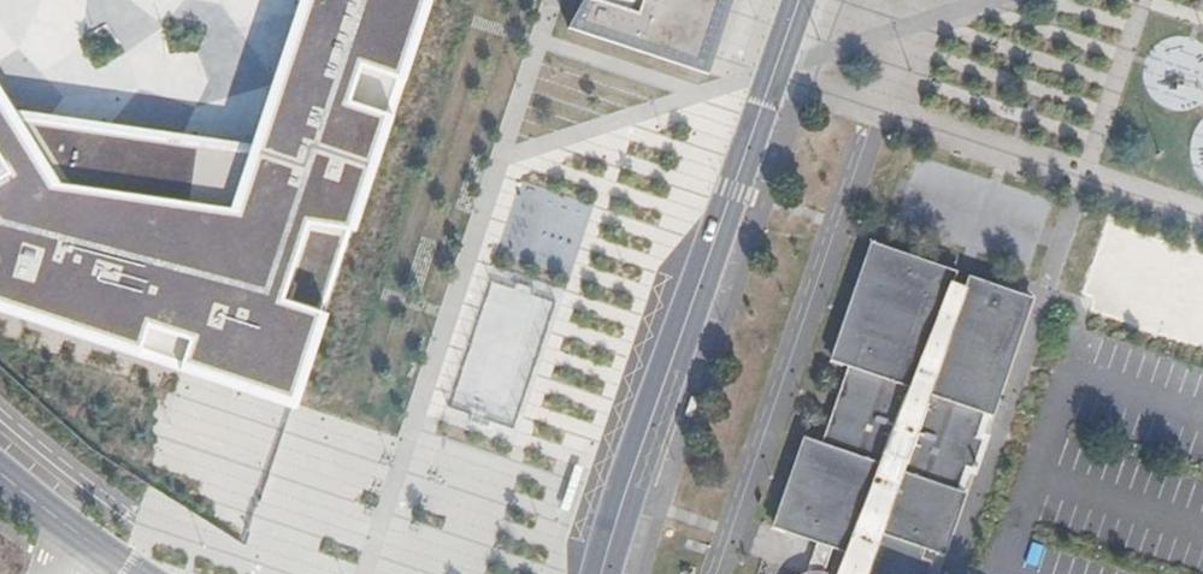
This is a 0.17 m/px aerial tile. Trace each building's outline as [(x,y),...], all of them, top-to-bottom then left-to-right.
[(137,358),(179,372),(295,410),(325,317),(353,233),(391,118),(404,80),(430,0),(301,0),(254,145),(12,110),(0,90),(0,313),(137,358)] [(4,43),(50,9),(43,0),(4,0),(0,3),(0,38),(4,43)] [(568,27),(706,75),(731,0),(582,0),(568,27)] [(1030,296),(968,274),(962,292),(951,288),(956,270),(872,242),(831,360),(846,365),(820,443),(803,436),(772,527),(829,546),(822,570),(815,570),(806,571),(798,573),(927,573),(928,572),(932,560),(922,557),(925,549),(942,554),(963,492),(957,490),(965,465),(973,468),(982,439),(975,437),(983,412),(990,414),(1030,296)] [(497,329),(538,343),(550,310),(509,295),(497,329)]
